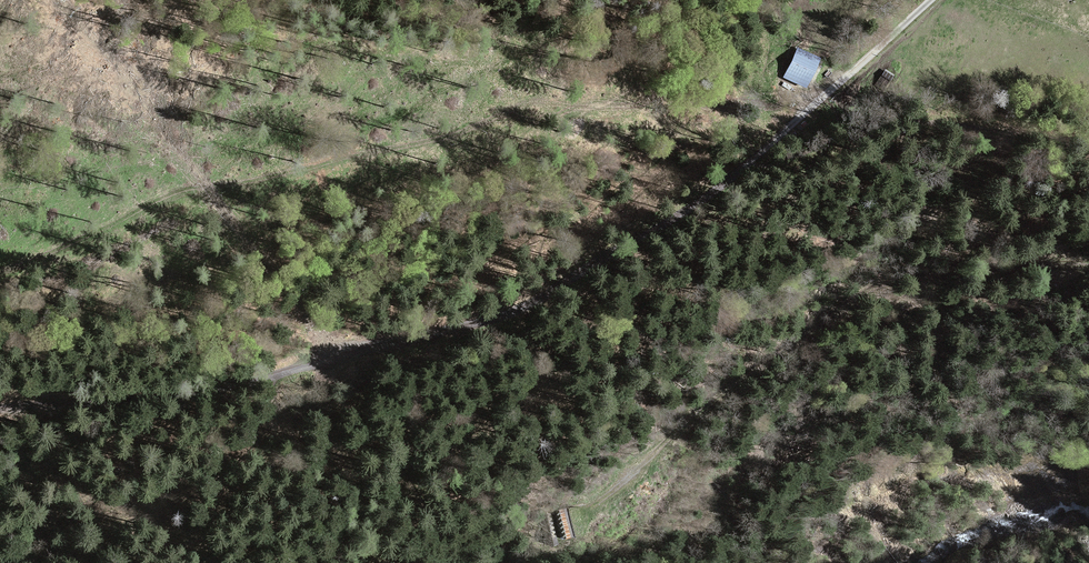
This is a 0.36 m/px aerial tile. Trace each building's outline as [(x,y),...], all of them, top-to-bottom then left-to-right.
[(815,60),(795,51),(782,78),(802,87),(815,60)]
